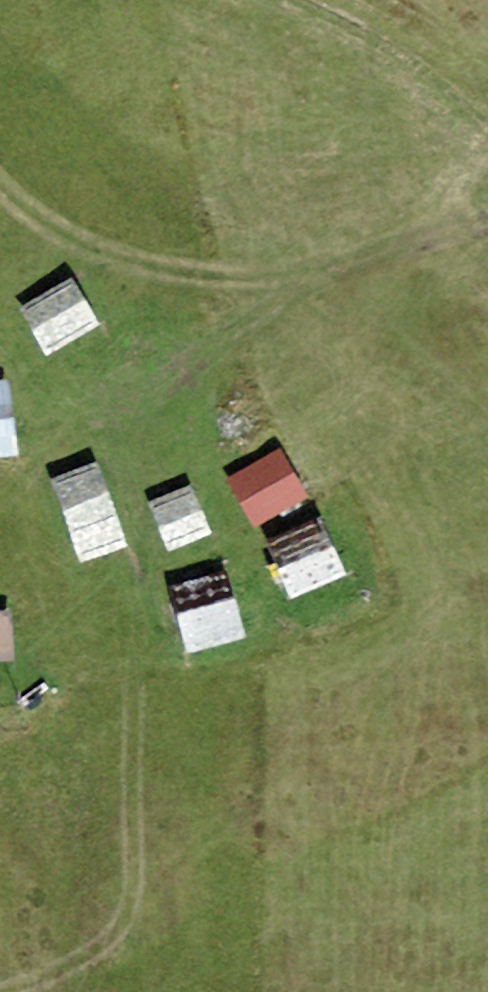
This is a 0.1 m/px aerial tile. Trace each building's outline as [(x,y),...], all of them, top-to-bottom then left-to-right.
[(23,308),(50,356),(98,329),(71,281),(23,308)] [(0,381),(0,441),(15,439),(8,380),(0,381)] [(15,439),(0,441),(0,457),(17,455),(15,439)] [(306,501),(279,449),(227,476),(254,527),(306,501)] [(124,541),(97,465),(49,482),(77,558),(124,541)] [(208,534),(190,488),(150,504),(169,550),(208,534)] [(346,576),(322,522),(267,545),(290,600),(346,576)] [(245,638),(224,571),(169,586),(191,653),(245,638)] [(0,611),(0,660),(13,659),(10,610),(0,611)]
